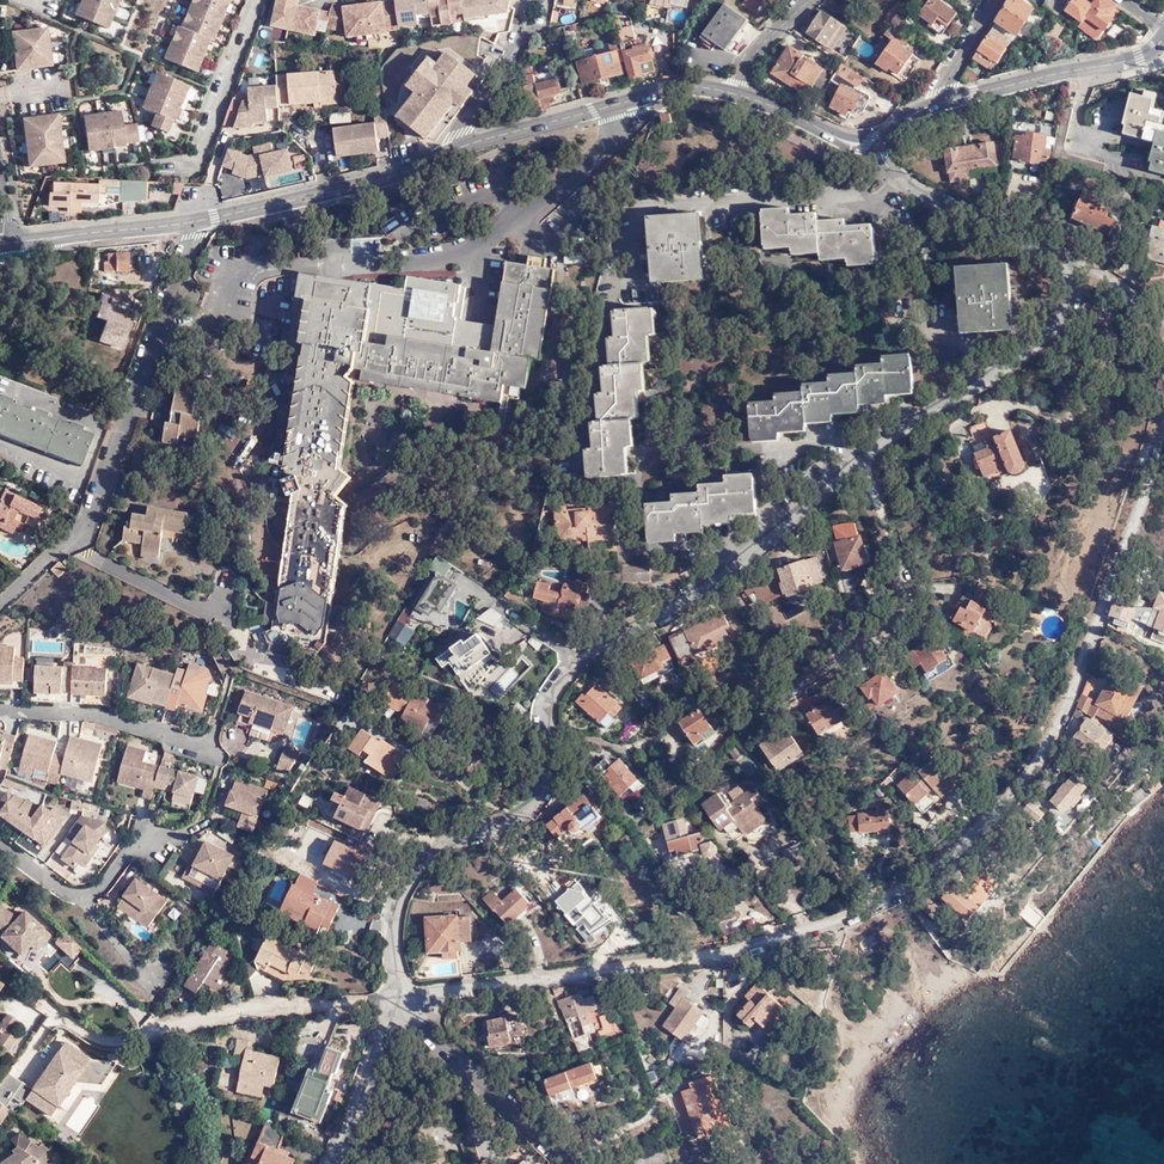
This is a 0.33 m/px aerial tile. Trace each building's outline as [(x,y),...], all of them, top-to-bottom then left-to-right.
[(110,28),(121,0),(84,0),(78,15),(90,20),(90,22),(96,24),(97,22),(110,28)] [(166,59),(179,64),(178,66),(184,68),(185,67),(198,72),(211,40),(215,41),(231,0),(194,0),(182,29),(178,27),(166,59)] [(300,0),(280,0),(276,19),(295,23),(293,29),(306,31),(306,28),(318,30),(327,32),(329,27),(332,13),(299,5),(300,0)] [(365,4),(369,34),(379,33),(388,32),(387,29),(401,28),(401,25),(398,0),(394,0),(365,4)] [(401,25),(420,23),(419,14),(432,12),(430,0),(398,0),(401,25)] [(432,12),(434,27),(455,24),(454,22),(453,15),(466,13),(464,0),(430,0),(432,12)] [(466,13),(466,18),(478,16),(508,11),(511,0),(464,0),(466,13)] [(574,0),(572,0),(564,0),(563,6),(572,8),(574,0)] [(756,14),(766,0),(745,0),(741,4),(756,14)] [(938,32),(948,20),(952,23),(958,15),(939,0),(931,0),(920,15),(930,23),(929,25),(938,32)] [(997,22),(993,28),(1010,40),(1013,41),(1017,34),(1018,35),(1035,10),(1019,0),(1011,0),(997,22)] [(1056,18),(1066,4),(1061,0),(1046,0),(1041,6),(1056,18)] [(1088,2),(1086,5),(1079,0),(1061,0),(1066,4),(1069,6),(1066,12),(1082,24),(1078,30),(1093,41),(1097,40),(1113,20),(1108,17),(1115,7),(1107,0),(1089,0),(1088,2)] [(890,28),(891,27),(905,10),(906,9),(899,3),(887,17),(889,19),(885,24),(890,28)] [(359,35),(369,34),(365,4),(346,7),(334,4),(332,13),(329,27),(349,32),(350,36),(359,35)] [(709,37),(729,51),(750,22),(731,8),(709,37)] [(496,14),(498,31),(513,29),(510,12),(496,14)] [(466,18),(466,13),(453,15),(454,22),(467,20),(466,18)] [(807,34),(827,48),(843,26),(823,13),(807,34)] [(274,24),(293,29),(295,23),(276,19),(274,24)] [(1046,36),(1068,51),(1076,40),(1054,25),(1046,36)] [(847,29),(843,26),(827,48),(833,51),(847,29)] [(621,43),(624,53),(625,53),(628,62),(632,79),(643,76),(643,74),(656,70),(654,60),(648,37),(635,40),(631,27),(618,31),(621,43)] [(915,44),(891,27),(890,28),(883,36),(892,43),(877,65),(886,72),(889,69),(899,76),(912,56),(908,54),(915,44)] [(993,28),(974,58),(991,70),(996,63),(997,63),(1006,50),(1004,48),(1010,40),(993,28)] [(47,29),(13,32),(18,70),(52,66),(47,29)] [(574,36),(566,38),(569,50),(577,48),(574,36)] [(610,46),(612,53),(617,52),(621,63),(626,62),(624,53),(621,43),(610,46)] [(801,91),(808,96),(812,88),(813,89),(823,73),(804,60),(805,57),(791,48),(773,75),(800,93),(801,91)] [(578,54),(580,62),(595,58),(594,55),(602,53),(601,50),(594,52),(593,50),(578,54)] [(624,74),(621,63),(617,52),(612,53),(602,56),(595,58),(580,62),(585,84),(588,84),(624,74)] [(428,138),(456,102),(468,86),(477,74),(449,53),(440,65),(430,58),(409,85),(420,92),(401,117),(428,138)] [(532,66),(518,69),(520,76),(534,72),(532,66)] [(838,77),(858,91),(864,82),(844,68),(838,77)] [(976,81),(979,76),(975,74),(967,68),(960,80),(966,84),(976,81)] [(351,101),(349,70),(338,71),(340,102),(351,101)] [(246,101),(239,99),(230,124),(237,127),(237,126),(240,119),(254,117),(255,121),(256,121),(271,120),(270,107),(282,106),(282,104),(318,101),(323,100),(323,104),(340,102),(338,71),(279,75),(280,86),(252,88),(252,101),(246,101)] [(157,73),(143,108),(157,114),(152,126),(168,133),(174,121),(176,122),(190,87),(176,81),(177,79),(171,77),(171,79),(157,73)] [(540,84),(547,109),(552,108),(550,103),(560,100),(558,93),(562,92),(562,89),(568,87),(565,77),(540,84)] [(523,110),(542,105),(535,78),(516,83),(517,89),(514,89),(515,97),(519,95),(523,110)] [(456,102),(463,106),(474,92),(468,86),(456,102)] [(832,108),(848,116),(851,111),(855,113),(863,96),(843,86),(832,108)] [(1158,132),(1161,119),(1150,115),(1154,101),(1131,95),(1123,125),(1125,126),(1123,135),(1154,144),(1149,161),(1152,162),(1150,170),(1163,175),(1163,133),(1158,132)] [(230,124),(239,99),(235,98),(225,122),(230,124)] [(1053,157),(1104,171),(1106,164),(1069,153),(1067,152),(1066,150),(1065,149),(1064,147),(1073,109),(1064,108),(1053,157)] [(390,136),(387,109),(375,110),(377,124),(335,129),(339,156),(380,150),(379,137),(390,136)] [(122,112),(84,116),(86,130),(84,131),(85,137),(87,137),(88,151),(126,146),(126,144),(139,143),(137,125),(123,127),(122,112)] [(662,116),(664,125),(673,122),(670,113),(662,116)] [(58,115),(24,119),(29,166),(64,162),(58,115)] [(256,124),(256,121),(255,121),(254,117),(240,119),(237,126),(256,124)] [(1014,162),(1048,167),(1051,151),(1046,150),(1048,137),(1028,134),(1027,137),(1017,136),(1014,162)] [(254,149),(226,153),(229,178),(295,169),(292,147),(274,149),(273,142),(253,145),(254,149)] [(951,173),(952,182),(970,178),(969,170),(997,165),(993,143),(945,150),(949,173),(951,173)] [(281,184),(310,179),(308,167),(279,173),(281,184)] [(145,202),(145,183),(119,182),(98,180),(98,187),(98,194),(119,195),(118,204),(121,204),(134,203),(145,202)] [(98,194),(98,187),(53,184),(52,194),(49,194),(48,206),(69,208),(69,202),(81,203),(97,205),(98,194)] [(184,185),(175,185),(173,193),(180,195),(184,185)] [(1072,219),(1109,236),(1115,222),(1106,219),(1112,205),(1083,193),(1072,219)] [(80,213),(81,203),(69,202),(69,208),(69,212),(80,213)] [(135,216),(134,203),(121,204),(123,217),(135,216)] [(849,254),(849,263),(878,260),(875,228),(847,230),(846,222),(819,224),(818,217),(791,218),(790,212),(760,214),(763,246),(793,244),(793,252),(820,250),(821,256),(849,254)] [(652,223),(657,280),(700,277),(695,220),(652,223)] [(1163,262),(1163,228),(1154,225),(1148,243),(1151,244),(1148,257),(1163,262)] [(920,249),(921,263),(934,262),(933,248),(920,249)] [(128,271),(128,253),(109,254),(110,271),(128,271)] [(139,253),(128,253),(128,271),(139,270),(139,253)] [(531,254),(530,263),(545,266),(547,256),(531,254)] [(282,613),(278,616),(281,624),(266,630),(270,639),(321,648),(328,639),(323,635),(330,627),(325,622),(332,615),(327,611),(333,603),(328,598),(335,590),(331,585),(337,578),(333,573),(339,565),(335,561),(342,553),(337,549),(344,541),(339,536),(346,528),(341,524),(348,516),(343,511),(350,504),(338,494),(353,476),(336,462),(343,455),(338,450),(345,441),(340,437),(347,429),(342,425),(348,417),(344,413),(351,404),(346,400),(353,391),(348,387),(355,379),(351,375),(357,368),(365,370),(365,369),(370,369),(370,373),(464,388),(463,394),(504,400),(504,394),(520,397),(522,386),(524,376),(529,376),(533,356),(541,357),(556,267),(545,266),(530,263),(508,260),(497,324),(462,317),(467,285),(461,284),(460,283),(411,275),(408,288),(354,279),(352,285),(347,303),(316,298),(318,281),(319,274),(303,272),(290,349),(307,353),(307,355),(310,365),(304,367),(308,378),(302,379),(306,390),(300,392),(304,402),(298,404),(301,415),(296,417),(300,426),(294,429),(297,439),(292,441),(296,452),(290,455),(294,465),(289,467),(291,475),(291,476),(286,478),(293,494),(297,492),(301,501),(294,504),(298,514),(293,516),(297,526),(291,529),(295,538),(289,541),(293,551),(287,553),(291,563),(285,565),(289,576),(283,578),(287,588),(281,590),(285,601),(279,603),(282,613)] [(958,270),(963,328),(1006,324),(1001,267),(958,270)] [(354,279),(319,274),(318,281),(352,285),(354,279)] [(145,308),(153,311),(157,299),(149,296),(145,308)] [(102,335),(125,344),(138,309),(104,297),(99,311),(109,315),(102,335)] [(591,450),(592,476),(624,475),(622,448),(629,447),(628,419),(635,419),(633,391),(641,391),(639,364),(647,364),(645,337),(653,336),(651,309),(619,312),(620,338),(614,339),(616,366),(608,367),(609,394),(602,394),(603,421),(597,422),(598,450),(591,450)] [(747,406),(750,438),(778,437),(777,429),(804,427),(803,420),(832,418),(831,409),(858,407),(858,401),(885,399),(884,393),(912,391),(909,358),(882,360),(882,367),(855,368),(856,375),(829,377),(829,383),(801,386),(801,393),(775,395),(776,403),(747,406)] [(364,379),(463,394),(464,388),(370,373),(370,369),(365,369),(365,370),(364,379)] [(177,421),(173,420),(170,419),(166,439),(180,442),(182,432),(183,426),(201,430),(204,414),(195,412),(199,393),(180,389),(175,412),(178,413),(177,421)] [(84,461),(94,433),(80,428),(81,425),(74,423),(72,426),(44,415),(45,412),(38,409),(36,412),(8,402),(9,399),(3,396),(1,399),(0,399),(0,431),(84,461)] [(988,450),(986,443),(992,440),(985,423),(968,430),(975,447),(973,448),(976,455),(988,450)] [(200,436),(201,430),(183,426),(182,432),(200,436)] [(1023,466),(1023,465),(1016,448),(1009,433),(992,440),(986,443),(988,450),(976,455),(974,456),(983,477),(1008,469),(1008,470),(1009,471),(1010,472),(1011,473),(1012,474),(1013,474),(1015,475),(1016,475),(1018,474),(1019,474),(1020,473),(1021,472),(1022,471),(1023,469),(1023,468),(1023,466)] [(645,505),(647,538),(675,537),(674,528),(702,527),(702,520),(728,518),(727,510),(756,508),(754,476),(725,478),(726,485),(700,487),(700,494),(672,496),(673,504),(645,505)] [(38,520),(43,510),(7,491),(2,501),(3,502),(0,508),(0,527),(1,528),(5,521),(17,527),(23,531),(26,525),(28,521),(26,519),(28,515),(31,516),(38,520)] [(144,540),(156,507),(157,505),(154,504),(154,507),(151,506),(150,514),(148,514),(148,513),(136,511),(134,524),(128,524),(126,537),(144,540)] [(161,508),(156,507),(144,540),(146,540),(145,549),(162,552),(166,527),(188,531),(191,511),(161,505),(161,508)] [(589,533),(589,539),(617,537),(614,506),(590,508),(591,513),(585,513),(585,510),(574,511),(574,508),(555,509),(556,531),(564,530),(564,535),(589,533)] [(31,516),(28,521),(26,525),(37,531),(41,522),(38,520),(31,516)] [(14,534),(17,527),(5,521),(1,528),(14,534)] [(557,542),(589,539),(589,533),(564,535),(564,530),(556,531),(557,542)] [(845,570),(846,571),(851,570),(851,568),(868,563),(860,536),(834,543),(843,571),(845,570)] [(820,549),(827,548),(825,541),(818,543),(820,549)] [(447,574),(451,566),(437,557),(428,570),(435,575),(444,573),(447,574)] [(784,595),(787,594),(788,598),(813,589),(813,586),(822,583),(814,558),(779,569),(783,582),(781,584),(784,595)] [(68,566),(62,560),(55,567),(61,573),(68,566)] [(632,572),(624,573),(624,581),(650,580),(650,572),(632,572)] [(445,602),(455,587),(443,579),(435,581),(413,617),(445,628),(445,602)] [(581,591),(587,592),(589,584),(583,584),(570,581),(566,582),(563,595),(549,592),(550,587),(537,583),(534,598),(544,601),(542,612),(561,617),(563,610),(570,612),(571,609),(576,610),(581,591)] [(992,602),(999,590),(978,583),(973,597),(966,593),(964,596),(960,604),(957,602),(953,608),(950,606),(944,615),(965,627),(971,631),(973,631),(985,612),(986,613),(994,603),(992,602)] [(521,598),(510,590),(505,598),(517,605),(521,598)] [(590,593),(587,592),(581,591),(576,610),(585,612),(590,593)] [(1161,594),(1148,627),(1153,629),(1149,640),(1163,646),(1163,595),(1161,594)] [(276,614),(278,603),(269,599),(267,617),(276,614)] [(1118,631),(1124,634),(1133,608),(1115,602),(1111,616),(1122,620),(1118,631)] [(508,621),(490,610),(476,619),(499,628),(508,621)] [(670,638),(680,660),(705,648),(706,650),(718,644),(717,642),(728,637),(723,628),(728,626),(722,614),(670,638)] [(968,636),(971,631),(965,627),(961,632),(968,636)] [(490,654),(477,635),(475,636),(471,631),(462,637),(460,638),(462,640),(436,658),(441,665),(448,660),(459,675),(490,654)] [(933,637),(905,655),(914,668),(921,663),(927,672),(947,659),(933,637)] [(34,652),(55,652),(55,641),(34,641),(34,652)] [(631,659),(641,677),(662,666),(660,663),(669,658),(662,645),(654,650),(653,648),(631,659)] [(26,679),(27,657),(17,657),(17,646),(0,646),(0,678),(26,679)] [(140,663),(137,674),(144,677),(148,665),(140,663)] [(189,670),(180,667),(178,673),(169,703),(168,706),(178,709),(181,698),(188,700),(187,705),(205,710),(209,694),(208,692),(213,675),(208,667),(191,663),(189,670)] [(75,691),(76,667),(65,666),(39,665),(38,692),(64,693),(64,691),(75,691)] [(155,699),(169,703),(178,673),(148,665),(144,677),(137,674),(131,696),(155,703),(155,699)] [(109,668),(76,667),(75,691),(75,692),(109,693),(109,668)] [(872,695),(878,704),(897,692),(883,672),(862,687),(864,689),(870,697),(872,695)] [(1097,676),(1089,673),(1084,686),(1091,690),(1097,676)] [(26,687),(26,679),(0,678),(0,686),(26,687)] [(1091,718),(1092,720),(1101,707),(1107,710),(1103,718),(1113,723),(1132,690),(1111,678),(1096,705),(1092,702),(1093,702),(1081,695),(1075,708),(1091,718)] [(400,710),(409,707),(415,696),(393,684),(386,698),(394,702),(394,707),(400,710)] [(708,684),(700,688),(705,697),(712,693),(708,684)] [(575,702),(605,729),(616,718),(614,716),(621,709),(617,705),(596,685),(585,696),(583,694),(575,702)] [(870,697),(864,689),(855,696),(867,712),(878,704),(872,695),(870,697)] [(259,713),(257,722),(275,728),(276,724),(288,728),(295,705),(248,690),(242,708),(244,709),(241,720),(252,724),(253,721),(254,714),(255,712),(259,713)] [(400,722),(427,737),(443,708),(417,693),(415,696),(409,707),(400,722)] [(807,715),(820,734),(860,709),(850,693),(834,703),(831,699),(807,715)] [(384,701),(394,707),(394,702),(386,698),(384,701)] [(448,710),(443,708),(427,737),(431,740),(448,710)] [(698,711),(678,724),(692,745),(701,739),(699,736),(710,728),(698,711)] [(648,713),(641,717),(645,723),(652,719),(648,713)] [(1106,729),(1092,720),(1091,718),(1089,722),(1087,721),(1073,741),(1096,758),(1111,738),(1103,732),(1106,729)] [(291,741),(301,746),(309,727),(299,722),(291,741)] [(760,745),(775,765),(790,754),(792,758),(802,751),(785,728),(781,722),(771,729),(775,735),(760,745)] [(620,735),(626,741),(637,730),(631,724),(620,735)] [(364,749),(370,752),(375,745),(373,742),(375,739),(365,731),(359,740),(360,741),(353,752),(359,756),(364,749)] [(18,736),(7,733),(6,735),(0,734),(0,769),(1,766),(10,769),(18,736)] [(64,772),(68,756),(57,754),(60,741),(32,734),(22,769),(35,772),(37,767),(52,771),(50,778),(61,781),(64,772)] [(104,743),(74,735),(64,772),(95,779),(104,743)] [(378,740),(375,745),(370,752),(365,761),(384,775),(392,762),(396,764),(403,754),(380,738),(378,740)] [(304,750),(289,745),(281,766),(292,770),(304,750)] [(154,798),(157,786),(162,767),(145,762),(148,751),(129,746),(120,781),(130,784),(131,780),(144,783),(145,780),(149,781),(147,788),(146,795),(154,798)] [(178,754),(167,751),(163,763),(175,766),(178,754)] [(757,769),(747,755),(738,762),(748,775),(757,769)] [(596,766),(619,795),(629,787),(637,781),(619,759),(612,765),(606,757),(596,766)] [(942,796),(958,782),(936,757),(916,775),(913,772),(899,785),(916,804),(929,791),(926,788),(931,783),(942,796)] [(388,777),(396,764),(392,762),(384,775),(388,777)] [(201,776),(163,765),(162,767),(157,786),(177,791),(175,798),(193,803),(201,776)] [(1152,793),(1152,794),(1162,785),(1153,770),(1144,778),(1152,793)] [(238,777),(230,804),(246,809),(241,825),(256,829),(270,788),(238,777)] [(32,787),(8,778),(3,784),(17,790),(18,787),(30,792),(32,787)] [(1053,802),(1064,812),(1071,805),(1073,807),(1081,798),(1078,796),(1085,788),(1074,778),(1066,787),(1065,786),(1058,794),(1059,795),(1053,802)] [(637,781),(629,787),(634,792),(641,786),(637,781)] [(961,785),(958,782),(942,796),(945,800),(961,785)] [(369,818),(377,801),(348,786),(342,796),(334,792),(331,799),(339,802),(333,815),(358,827),(364,815),(369,818)] [(726,826),(733,821),(738,828),(760,813),(754,806),(762,801),(753,789),(725,809),(719,800),(705,809),(711,819),(717,815),(726,826)] [(4,813),(17,795),(12,791),(0,807),(0,810),(4,813)] [(43,836),(50,842),(69,817),(56,808),(53,812),(45,805),(42,809),(29,799),(27,801),(18,795),(4,813),(40,840),(43,836)] [(556,819),(547,825),(557,838),(569,828),(570,829),(570,830),(571,831),(572,831),(573,832),(574,832),(575,832),(576,832),(577,832),(578,832),(579,831),(579,830),(580,829),(580,828),(581,827),(581,826),(583,829),(588,827),(591,825),(595,820),(586,810),(588,807),(580,797),(555,817),(556,819)] [(86,807),(87,803),(69,798),(67,806),(85,810),(86,807)] [(384,804),(377,801),(369,818),(364,815),(358,827),(371,832),(384,804)] [(873,804),(874,811),(884,810),(883,803),(873,804)] [(1026,813),(1037,822),(1043,815),(1032,806),(1026,813)] [(856,814),(858,828),(877,827),(878,830),(889,829),(887,810),(856,814)] [(760,813),(738,828),(742,834),(744,835),(749,835),(764,825),(765,822),(764,820),(760,813)] [(111,821),(84,814),(72,831),(80,836),(83,838),(79,843),(77,841),(64,857),(77,866),(80,862),(87,866),(95,855),(92,852),(99,844),(96,841),(114,828),(111,825),(111,821)] [(433,821),(446,830),(447,830),(452,823),(438,814),(433,821)] [(849,829),(858,828),(856,814),(847,815),(849,829)] [(714,845),(703,833),(689,837),(683,820),(664,826),(672,852),(678,850),(680,856),(705,849),(708,856),(708,857),(709,857),(709,858),(710,858),(711,858),(712,858),(713,857),(716,855),(717,855),(717,853),(717,852),(717,851),(714,845)] [(794,835),(780,841),(785,854),(800,848),(794,835)] [(47,845),(50,842),(43,836),(40,840),(47,845)] [(328,845),(337,849),(340,842),(331,838),(328,845)] [(192,875),(219,889),(236,856),(209,842),(200,857),(192,875)] [(101,847),(99,844),(92,852),(95,855),(101,847)] [(325,862),(366,884),(374,870),(364,865),(369,856),(349,846),(343,857),(329,850),(327,853),(329,854),(325,862)] [(216,893),(219,889),(192,875),(200,857),(196,856),(186,876),(216,893)] [(942,897),(968,919),(991,892),(989,889),(996,881),(981,868),(980,870),(976,866),(969,873),(977,880),(966,893),(954,883),(942,897)] [(346,900),(347,897),(302,875),(302,874),(296,885),(295,885),(283,908),(307,921),(308,918),(323,926),(330,929),(341,908),(314,894),(319,886),(346,900)] [(139,879),(123,903),(144,918),(142,920),(151,926),(169,901),(139,879)] [(576,923),(590,912),(596,906),(576,883),(567,891),(563,886),(552,895),(576,923)] [(481,896),(505,922),(527,902),(512,886),(498,899),(489,889),(481,896)] [(141,921),(142,920),(144,918),(123,903),(120,906),(141,921)] [(1037,928),(1046,917),(1029,904),(1020,914),(1037,928)] [(23,910),(14,920),(9,918),(12,912),(0,905),(0,929),(3,931),(1,934),(20,952),(29,942),(36,947),(49,933),(23,910)] [(318,936),(323,926),(308,918),(307,921),(283,908),(280,914),(304,926),(303,929),(318,936)] [(596,919),(590,912),(576,923),(583,930),(596,919)] [(442,950),(443,957),(458,956),(457,948),(459,948),(458,940),(470,939),(468,914),(427,917),(429,951),(442,950)] [(268,938),(257,959),(268,965),(273,958),(291,968),(290,971),(289,972),(289,973),(289,974),(289,975),(290,976),(290,977),(291,978),(292,978),(293,979),(294,979),(295,979),(296,978),(297,978),(298,977),(299,976),(299,975),(302,970),(310,975),(316,962),(268,938)] [(184,989),(194,996),(201,985),(211,992),(212,993),(214,993),(215,993),(217,993),(218,992),(219,991),(220,991),(220,989),(225,992),(233,978),(225,973),(230,965),(226,963),(228,960),(224,957),(227,953),(212,944),(184,989)] [(305,982),(310,975),(302,970),(299,975),(299,976),(298,977),(297,978),(296,978),(295,979),(294,979),(293,979),(292,978),(291,978),(290,977),(290,976),(289,975),(289,974),(289,973),(289,972),(290,971),(291,968),(273,958),(268,965),(257,959),(254,964),(258,971),(283,984),(305,982)] [(738,1020),(758,1038),(784,1010),(759,987),(751,994),(756,1000),(752,1005),(738,1020)] [(664,1028),(684,1040),(703,1011),(684,998),(687,993),(680,988),(670,1003),(677,1008),(664,1028)] [(746,999),(752,1005),(756,1000),(751,994),(746,999)] [(577,1001),(575,995),(557,1002),(559,1009),(560,1008),(575,1045),(578,1055),(593,1049),(587,1033),(587,1034),(583,1025),(590,1023),(592,1022),(588,1011),(583,999),(580,1000),(577,1001)] [(589,997),(583,999),(588,1011),(593,1009),(589,997)] [(790,1014),(784,1010),(758,1038),(763,1043),(790,1014)] [(10,1049),(19,1036),(11,1032),(19,1020),(6,1011),(0,1021),(0,1043),(10,1049)] [(597,1032),(600,1038),(613,1032),(606,1014),(597,1018),(602,1029),(597,1032)] [(487,1022),(490,1037),(489,1037),(491,1048),(512,1044),(511,1036),(521,1033),(517,1015),(487,1022)] [(320,1017),(300,1019),(296,1036),(320,1035),(320,1017)] [(593,1031),(590,1023),(583,1025),(587,1034),(587,1033),(593,1031)] [(114,1062),(89,1059),(63,1041),(30,1089),(21,1082),(21,1083),(7,1073),(0,1082),(0,1105),(4,1107),(11,1097),(21,1104),(24,1099),(49,1117),(72,1082),(100,1085),(113,1066),(114,1062)] [(236,1083),(261,1088),(270,1090),(277,1061),(243,1053),(245,1045),(236,1044),(231,1060),(241,1062),(236,1083)] [(307,1070),(292,1110),(317,1120),(324,1104),(327,1105),(331,1093),(326,1091),(331,1075),(334,1076),(342,1055),(326,1049),(316,1074),(307,1070)] [(548,1089),(555,1108),(576,1100),(572,1087),(587,1082),(588,1085),(598,1082),(590,1062),(540,1081),(544,1091),(548,1089)] [(714,1076),(700,1081),(702,1087),(708,1085),(722,1124),(716,1126),(717,1131),(731,1126),(714,1076)] [(682,1094),(697,1139),(708,1135),(718,1132),(717,1131),(716,1126),(722,1124),(708,1085),(702,1087),(700,1081),(690,1085),(691,1091),(682,1094)] [(592,1096),(588,1085),(587,1082),(572,1087),(576,1100),(580,1098),(580,1100),(592,1096)] [(259,1098),(261,1088),(236,1083),(234,1091),(259,1098)] [(291,1086),(284,1083),(283,1092),(288,1094),(291,1086)] [(342,1103),(345,1094),(339,1091),(335,1100),(342,1103)] [(580,1098),(576,1100),(555,1108),(558,1118),(584,1108),(580,1100),(580,1098)] [(0,1106),(0,1127),(10,1113),(0,1106)] [(292,1162),(273,1154),(280,1137),(261,1129),(249,1161),(257,1163),(291,1163),(292,1162)] [(67,1142),(58,1132),(53,1140),(63,1146),(67,1142)] [(31,1143),(20,1134),(10,1141),(16,1150),(18,1149),(24,1153),(31,1143)] [(56,1155),(42,1146),(38,1148),(31,1143),(24,1153),(18,1149),(16,1150),(12,1153),(14,1156),(4,1163),(0,1160),(0,1163),(50,1163),(56,1155)] [(463,1144),(460,1145),(468,1163),(471,1163),(463,1144)] [(442,1147),(428,1153),(432,1163),(439,1160),(446,1158),(442,1147)] [(645,1163),(663,1163),(670,1162),(666,1150),(643,1158),(644,1159),(645,1163)] [(597,1163),(622,1163),(628,1162),(624,1151),(596,1161),(597,1163)] [(417,1157),(419,1163),(418,1163),(431,1163),(432,1163),(428,1153),(417,1157)]
